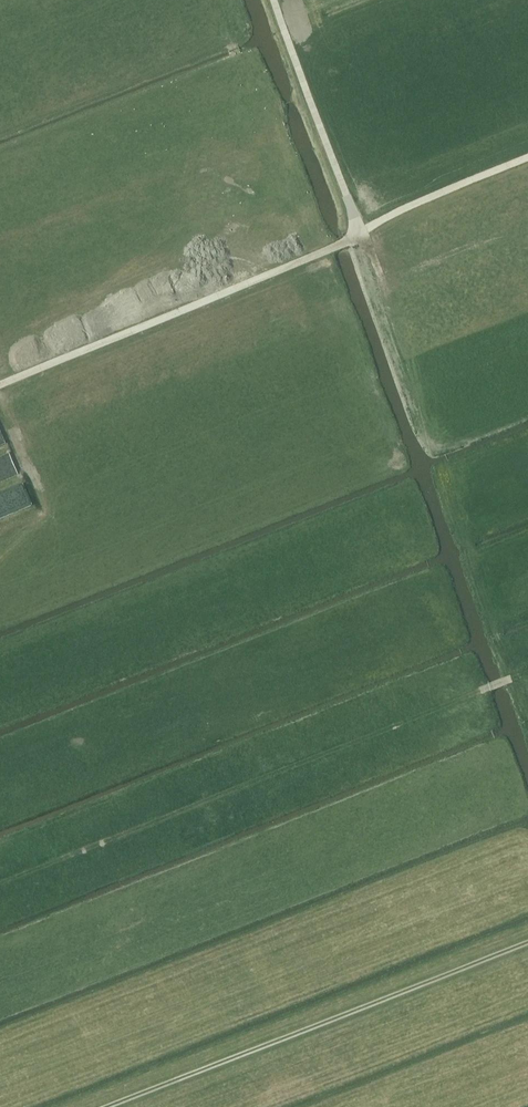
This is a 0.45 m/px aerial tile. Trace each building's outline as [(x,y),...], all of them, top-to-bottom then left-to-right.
[(18,473),(11,452),(0,456),(0,463),(2,468),(0,468),(0,480),(18,473)]
